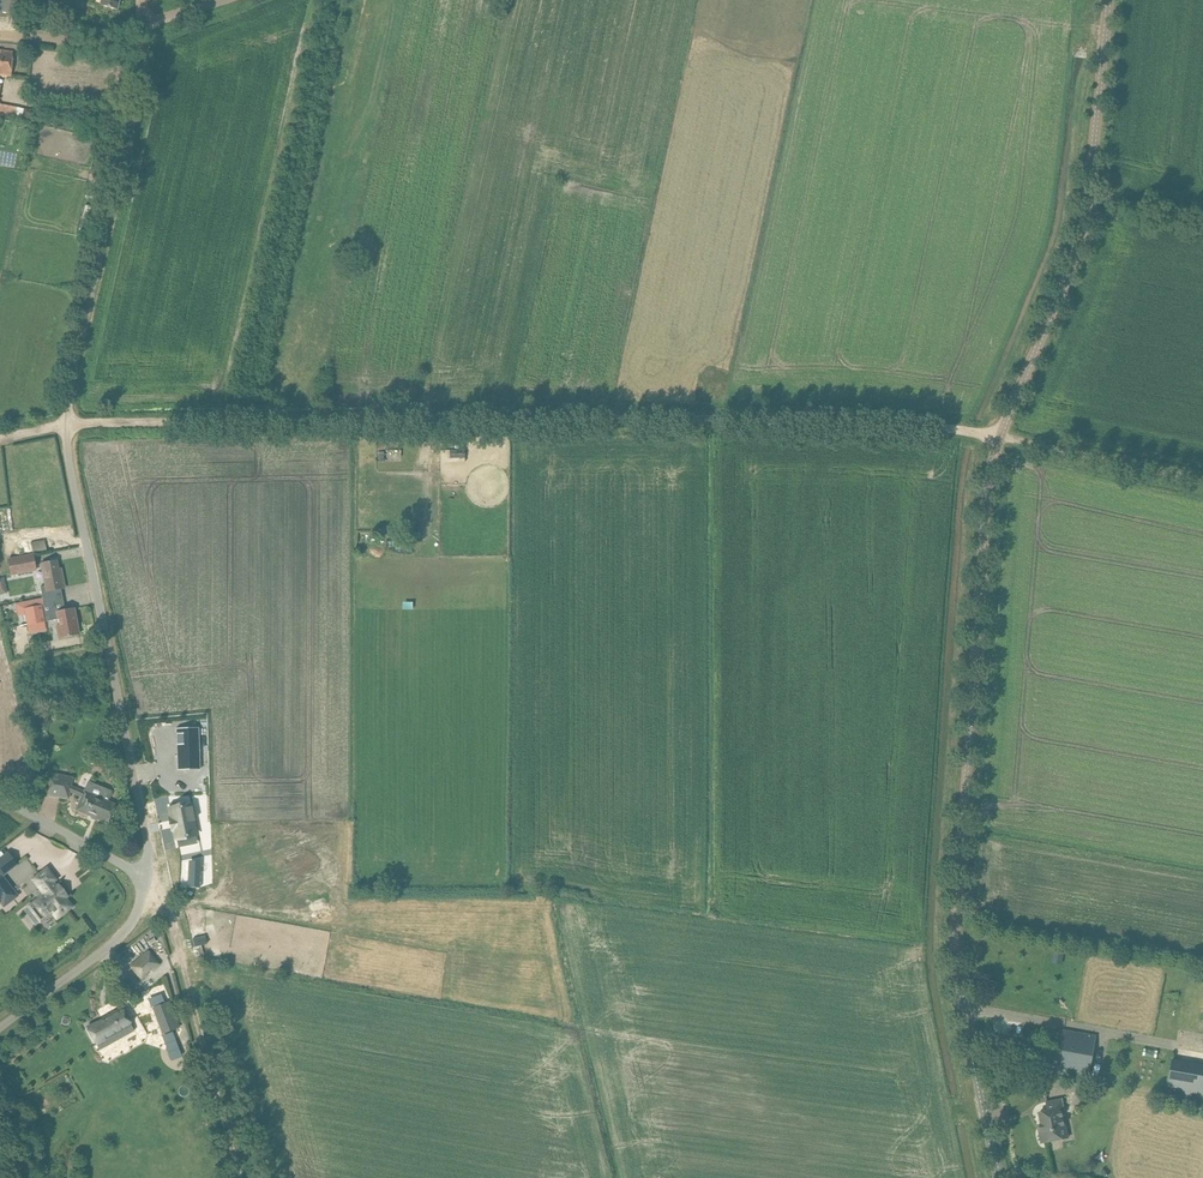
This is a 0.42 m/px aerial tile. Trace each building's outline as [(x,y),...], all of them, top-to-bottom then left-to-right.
[(48,16),(50,0),(0,0),(0,11),(48,16)] [(63,6),(79,10),(82,0),(64,0),(63,6)] [(100,6),(116,10),(119,0),(102,0),(100,6)] [(0,50),(0,76),(12,77),(13,51),(0,50)] [(466,450),(450,450),(451,458),(466,458),(466,450)] [(30,550),(43,548),(42,541),(29,542),(30,550)] [(8,560),(11,575),(36,570),(33,555),(8,560)] [(42,599),(44,605),(50,604),(47,591),(62,588),(57,561),(41,564),(45,586),(40,587),(42,599)] [(42,599),(23,603),(27,625),(58,619),(59,626),(56,626),(59,639),(79,634),(74,608),(65,610),(63,602),(63,601),(50,604),(44,605),(42,599)] [(199,728),(176,728),(176,734),(177,770),(200,770),(199,728)] [(99,754),(99,764),(110,765),(110,754),(99,754)] [(85,791),(71,784),(72,779),(48,775),(44,794),(68,799),(70,791),(81,796),(76,809),(108,822),(115,804),(108,801),(112,791),(88,781),(85,791)] [(189,804),(170,808),(177,839),(195,835),(189,804)] [(8,852),(0,858),(0,876),(17,863),(8,852)] [(188,865),(187,887),(200,888),(201,865),(188,865)] [(44,895),(25,910),(36,924),(45,917),(43,915),(54,907),(60,916),(72,907),(64,897),(66,895),(59,886),(57,887),(53,882),(56,880),(47,869),(33,879),(44,895)] [(4,905),(15,896),(0,877),(0,900),(4,905)] [(203,935),(192,938),(194,946),(205,943),(203,935)] [(149,952),(131,966),(141,979),(146,974),(145,973),(152,968),(153,969),(159,965),(149,952)] [(153,1007),(163,1034),(176,1029),(166,1002),(153,1007)] [(102,1020),(87,1027),(97,1045),(107,1040),(109,1044),(134,1031),(121,1008),(101,1019),(102,1020)] [(1024,1034),(1024,1021),(994,1019),(994,1033),(1024,1034)] [(1052,1070),(1090,1077),(1097,1036),(1060,1029),(1052,1070)] [(123,1053),(129,1050),(122,1037),(98,1050),(105,1062),(123,1052),(123,1053)] [(1202,1107),(1202,1065),(1173,1059),(1165,1100),(1202,1107)] [(1048,1111),(1039,1113),(1043,1132),(1039,1132),(1042,1143),(1053,1141),(1070,1138),(1064,1109),(1065,1109),(1063,1099),(1047,1102),(1048,1111)]
